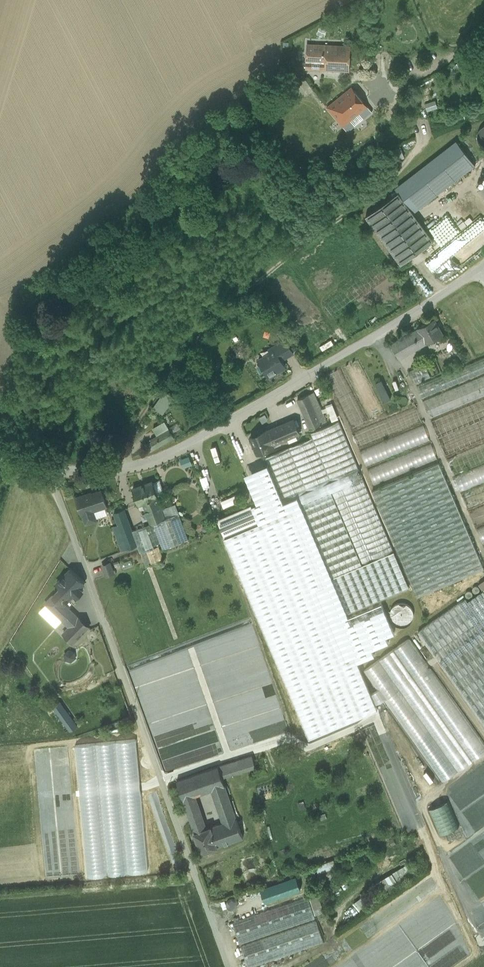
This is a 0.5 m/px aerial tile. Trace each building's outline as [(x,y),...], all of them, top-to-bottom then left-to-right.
[(350,46),(307,44),(306,68),(349,70),(350,46)] [(366,93),(357,82),(351,87),(360,97),(366,93)] [(351,87),(327,106),(344,126),(367,107),(362,100),(360,97),(351,87)] [(367,107),(344,126),(348,131),(371,112),(367,107)] [(457,141),(425,166),(443,190),(475,165),(457,141)] [(443,190),(425,166),(401,185),(404,189),(419,208),(443,190)] [(419,208),(404,189),(399,193),(413,213),(419,208)] [(413,213),(399,193),(366,216),(401,264),(433,241),(413,213)] [(431,252),(449,274),(483,247),(483,215),(468,195),(450,209),(464,226),(431,252)] [(407,296),(399,301),(402,306),(410,301),(407,296)] [(433,319),(418,328),(427,343),(428,344),(443,335),(433,319)] [(418,329),(391,345),(399,359),(427,343),(418,329)] [(292,350),(286,339),(279,343),(285,354),(292,350)] [(285,354),(279,343),(270,348),(272,352),(259,360),(268,376),(269,376),(270,376),(277,372),(277,371),(285,366),(281,359),(282,356),(285,354)] [(435,357),(425,361),(426,364),(431,376),(431,377),(442,373),(435,357)] [(417,386),(422,398),(483,373),(483,358),(417,386)] [(365,360),(349,367),(372,421),(388,415),(365,360)] [(426,364),(410,370),(416,383),(431,376),(426,364)] [(346,368),(330,375),(352,430),(369,423),(346,368)] [(423,400),(430,419),(483,397),(483,375),(423,400)] [(319,404),(314,392),(309,394),(314,406),(319,404)] [(309,394),(297,399),(309,429),(321,424),(314,406),(309,394)] [(339,419),(330,397),(323,400),(332,422),(339,419)] [(431,421),(446,455),(483,439),(483,399),(431,421)] [(416,408),(354,434),(360,448),(422,422),(416,408)] [(293,420),(266,431),(272,445),(287,438),(289,443),(297,439),(296,435),(299,433),(293,420)] [(164,421),(152,427),(155,433),(167,426),(164,421)] [(394,552),(339,421),(311,433),(312,438),(265,458),(284,502),(283,502),(287,511),(280,514),(310,587),(319,584),(394,552)] [(424,426),(362,452),(368,467),(430,441),(424,426)] [(169,429),(150,439),(155,448),(174,438),(169,429)] [(266,431),(251,437),(258,454),(273,447),(272,445),(266,431)] [(432,445),(370,472),(377,487),(438,461),(432,445)] [(448,461),(455,478),(483,466),(483,446),(448,461)] [(372,491),(417,598),(483,569),(439,463),(372,491)] [(455,478),(462,494),(483,485),(483,466),(455,478)] [(152,482),(133,488),(138,505),(143,503),(158,498),(158,497),(164,494),(159,480),(153,483),(152,482)] [(462,494),(470,512),(483,506),(483,485),(462,494)] [(87,495),(87,493),(75,497),(81,515),(83,514),(86,524),(96,521),(93,511),(107,507),(102,490),(87,495)] [(250,494),(243,497),(245,503),(253,500),(250,494)] [(223,507),(235,502),(232,496),(220,501),(223,507)] [(158,498),(143,503),(150,524),(153,523),(165,519),(162,509),(158,498)] [(165,519),(153,523),(160,543),(163,550),(189,540),(175,504),(172,506),(175,515),(165,519)] [(172,505),(162,509),(165,519),(175,515),(172,506),(172,505)] [(251,505),(217,519),(225,537),(259,523),(251,505)] [(470,512),(477,529),(483,526),(483,506),(470,512)] [(132,530),(124,509),(114,512),(119,524),(127,549),(137,545),(132,530)] [(225,537),(256,611),(304,590),(273,517),(259,523),(225,537)] [(150,524),(132,530),(137,545),(139,552),(141,551),(146,566),(151,564),(146,550),(155,547),(154,545),(160,543),(153,523),(150,524)] [(127,549),(119,524),(113,526),(122,551),(127,549)] [(91,536),(84,539),(86,547),(94,545),(91,536)] [(155,547),(146,550),(151,564),(164,560),(159,546),(155,547)] [(394,552),(319,584),(323,595),(324,595),(334,619),(333,619),(334,620),(409,588),(394,552)] [(110,562),(102,565),(106,576),(114,573),(110,562)] [(84,581),(72,568),(57,584),(61,588),(46,603),(59,615),(68,606),(64,602),(84,581)] [(483,591),(467,602),(465,599),(418,632),(483,726),(483,592),(483,591)] [(323,595),(257,623),(267,647),(333,619),(334,619),(324,595),(323,595)] [(391,603),(390,622),(409,623),(411,605),(391,603)] [(68,606),(59,615),(68,624),(77,615),(68,606)] [(264,690),(277,697),(254,627),(252,626),(193,644),(196,652),(202,652),(205,662),(204,663),(212,663),(219,651),(224,665),(224,658),(233,655),(237,666),(232,674),(226,674),(229,669),(225,658),(226,681),(226,683),(229,680),(243,679),(243,685),(245,691),(245,680),(250,680),(250,682),(262,682),(264,690)] [(409,639),(363,671),(442,782),(483,753),(483,744),(409,639)] [(74,651),(64,654),(65,661),(76,658),(74,651)] [(60,702),(53,706),(62,720),(69,716),(60,702)] [(76,726),(69,716),(62,720),(70,731),(76,726)] [(253,756),(219,767),(223,777),(256,767),(253,756)] [(219,767),(177,781),(183,799),(195,795),(211,790),(226,785),(223,777),(219,767)] [(226,785),(211,790),(216,803),(230,798),(226,785)] [(195,795),(183,799),(191,821),(202,817),(195,795)] [(244,837),(230,798),(216,803),(223,822),(211,827),(218,846),(244,837)] [(428,809),(439,834),(460,826),(448,800),(428,809)] [(422,816),(416,818),(419,828),(426,826),(422,816)] [(202,817),(191,821),(195,833),(206,828),(202,817)] [(206,828),(195,833),(201,853),(218,846),(211,827),(206,828)] [(334,860),(317,866),(321,878),(339,871),(334,860)] [(301,874),(248,892),(247,890),(245,891),(246,892),(242,894),(246,906),(305,886),(301,874)] [(376,886),(379,885),(381,889),(391,885),(387,876),(375,882),(376,886)] [(309,895),(233,921),(241,943),(316,918),(309,895)] [(359,909),(367,902),(362,896),(354,902),(359,909)] [(242,946),(249,966),(251,966),(325,942),(317,921),(242,946)]
